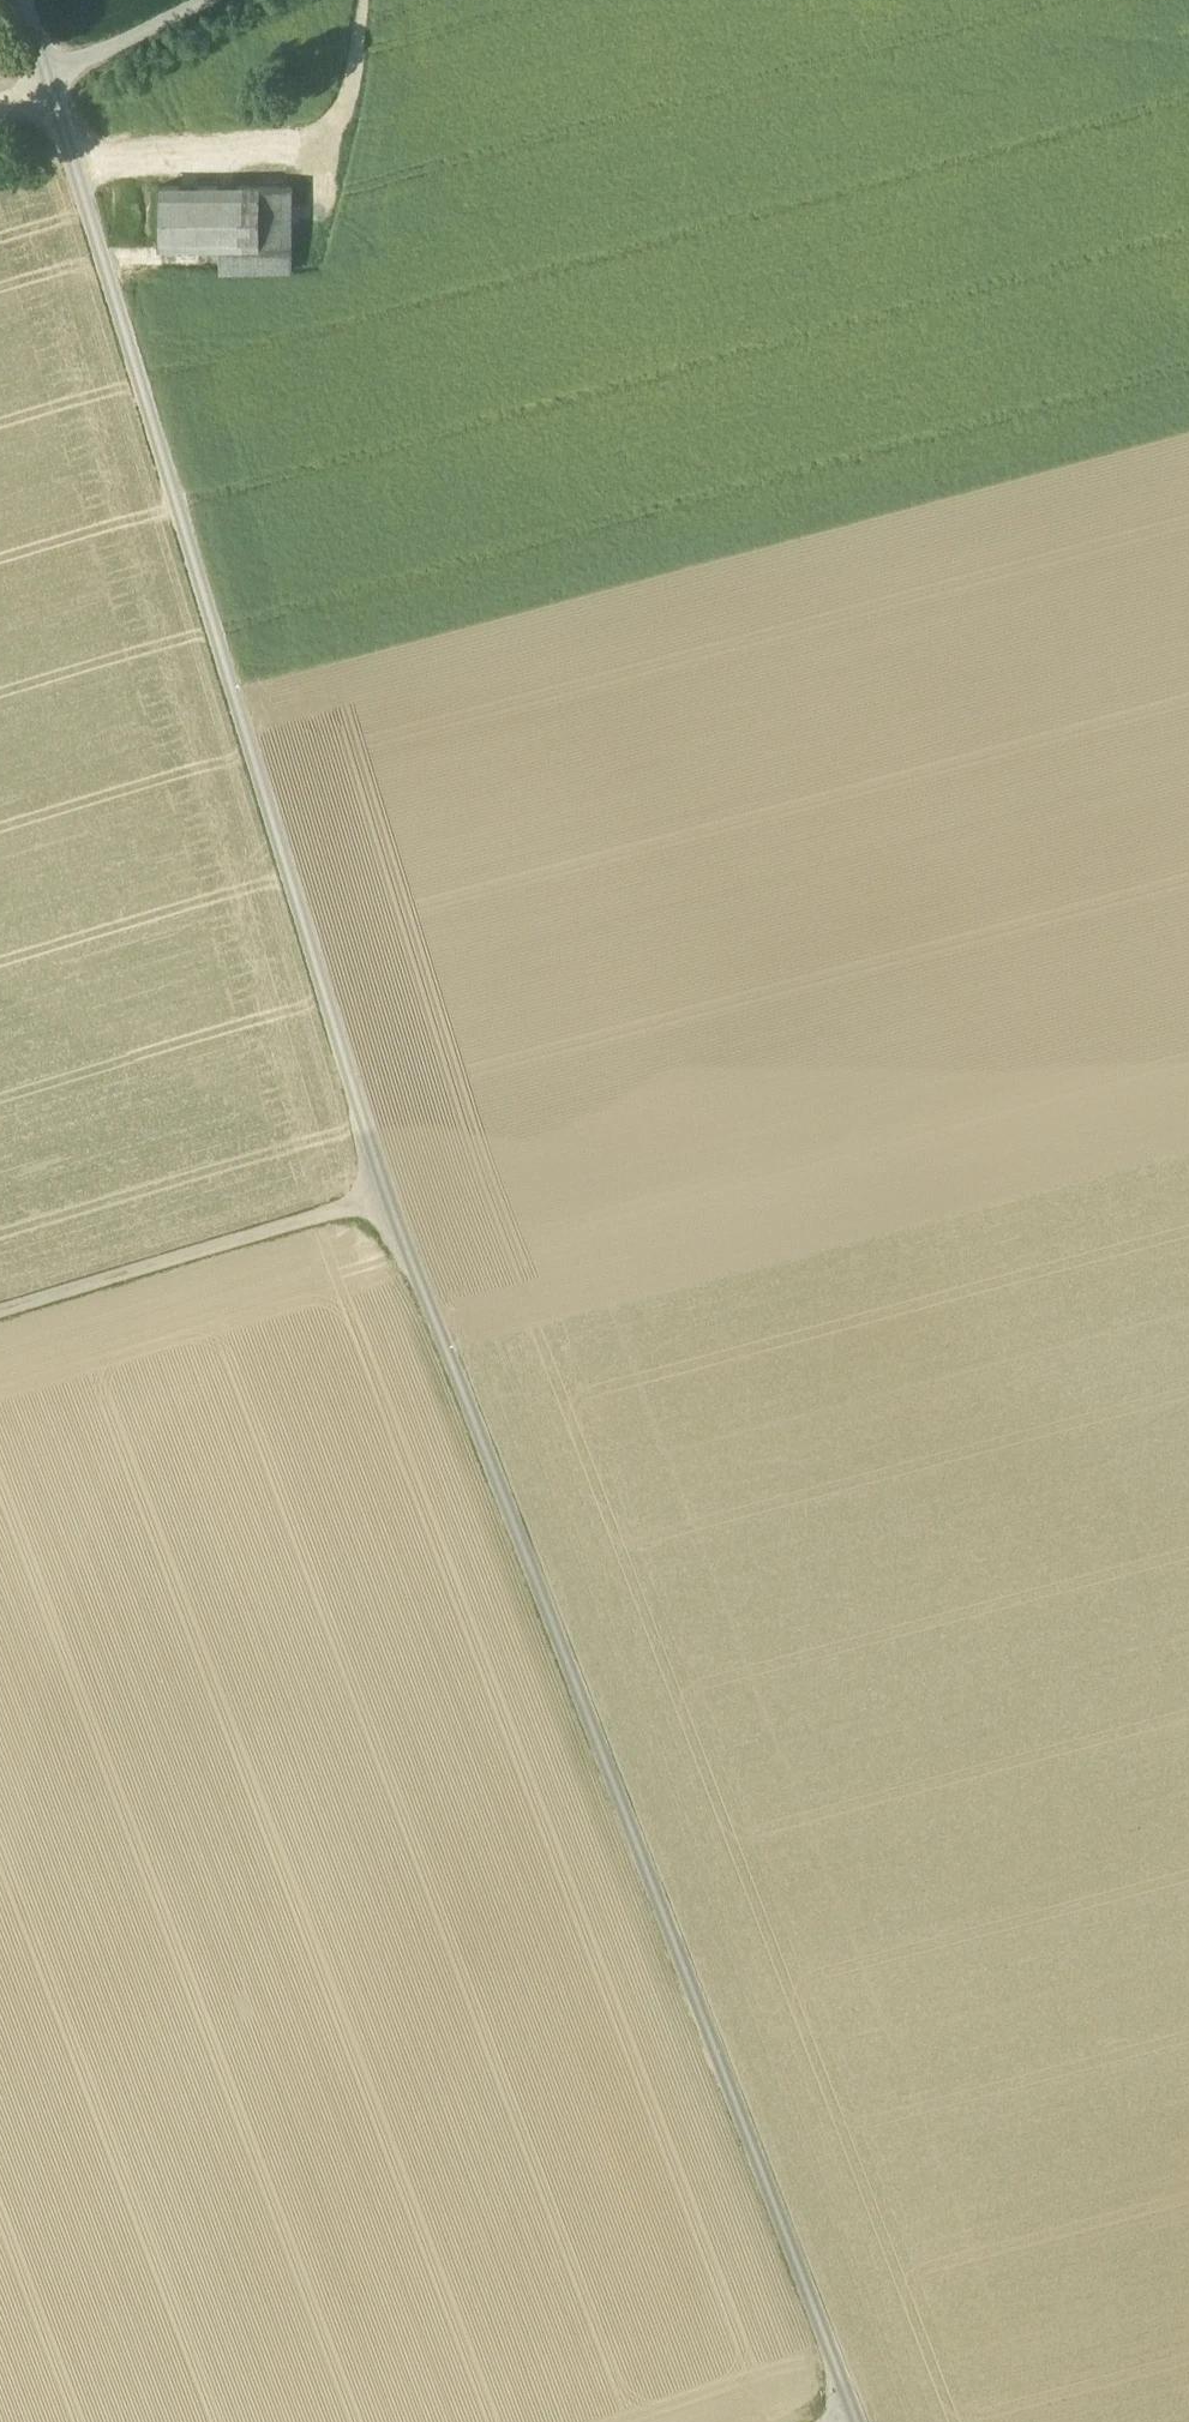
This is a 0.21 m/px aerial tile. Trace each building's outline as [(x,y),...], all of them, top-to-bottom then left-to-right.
[(293,187),(159,188),(160,245),(220,245),(293,245),(293,187)] [(293,245),(220,245),(221,270),(293,270),(293,245)]
